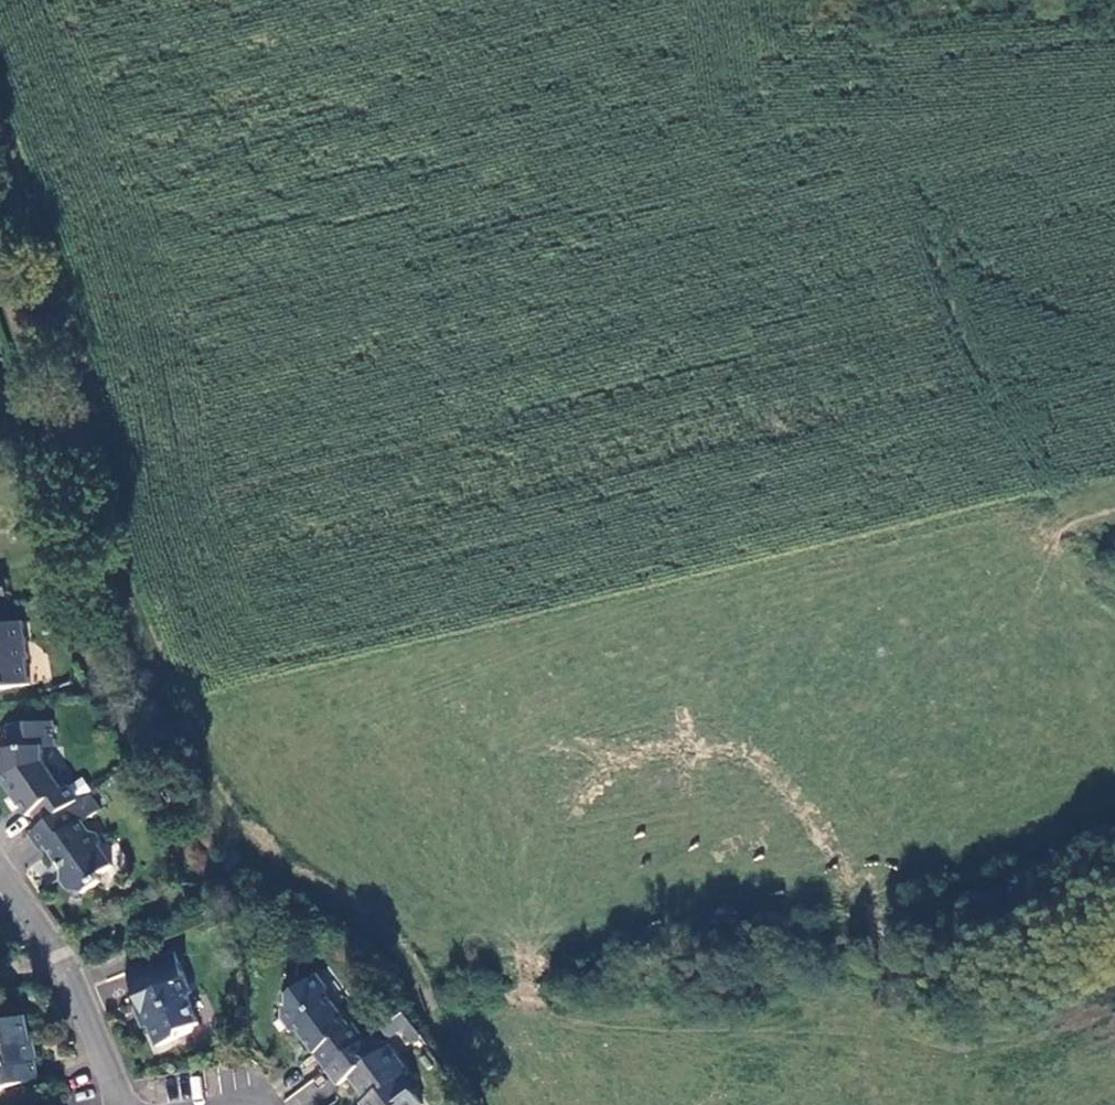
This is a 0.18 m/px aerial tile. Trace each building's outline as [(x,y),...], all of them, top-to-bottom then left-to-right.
[(10,399),(0,376),(0,404),(10,399)] [(0,591),(0,603),(9,601),(6,589),(0,591)] [(0,631),(0,693),(34,687),(30,664),(33,663),(27,626),(0,631)] [(35,817),(45,831),(82,806),(72,792),(66,795),(49,768),(46,751),(58,750),(55,726),(13,730),(15,754),(2,756),(5,784),(29,820),(35,817)] [(103,814),(93,798),(82,806),(45,831),(38,836),(59,868),(62,866),(66,873),(65,875),(63,882),(72,896),(87,897),(105,886),(101,880),(115,871),(104,852),(104,843),(99,836),(91,835),(85,825),(103,814)] [(178,955),(131,975),(161,1048),(182,1042),(184,1034),(202,1026),(193,1004),(196,995),(178,955)] [(303,1035),(330,1072),(370,1044),(358,1028),(355,1030),(332,1001),(331,992),(322,979),(295,998),(294,1008),(286,1014),(287,1021),(295,1033),(303,1035)] [(27,1018),(0,1024),(0,1090),(40,1082),(27,1018)] [(384,1034),(370,1044),(330,1072),(341,1088),(353,1080),(364,1096),(361,1100),(364,1104),(423,1104),(407,1083),(412,1079),(392,1052),(386,1055),(382,1050),(391,1043),(384,1034)] [(287,1104),(316,1104),(334,1098),(325,1077),(283,1094),(287,1104)]
